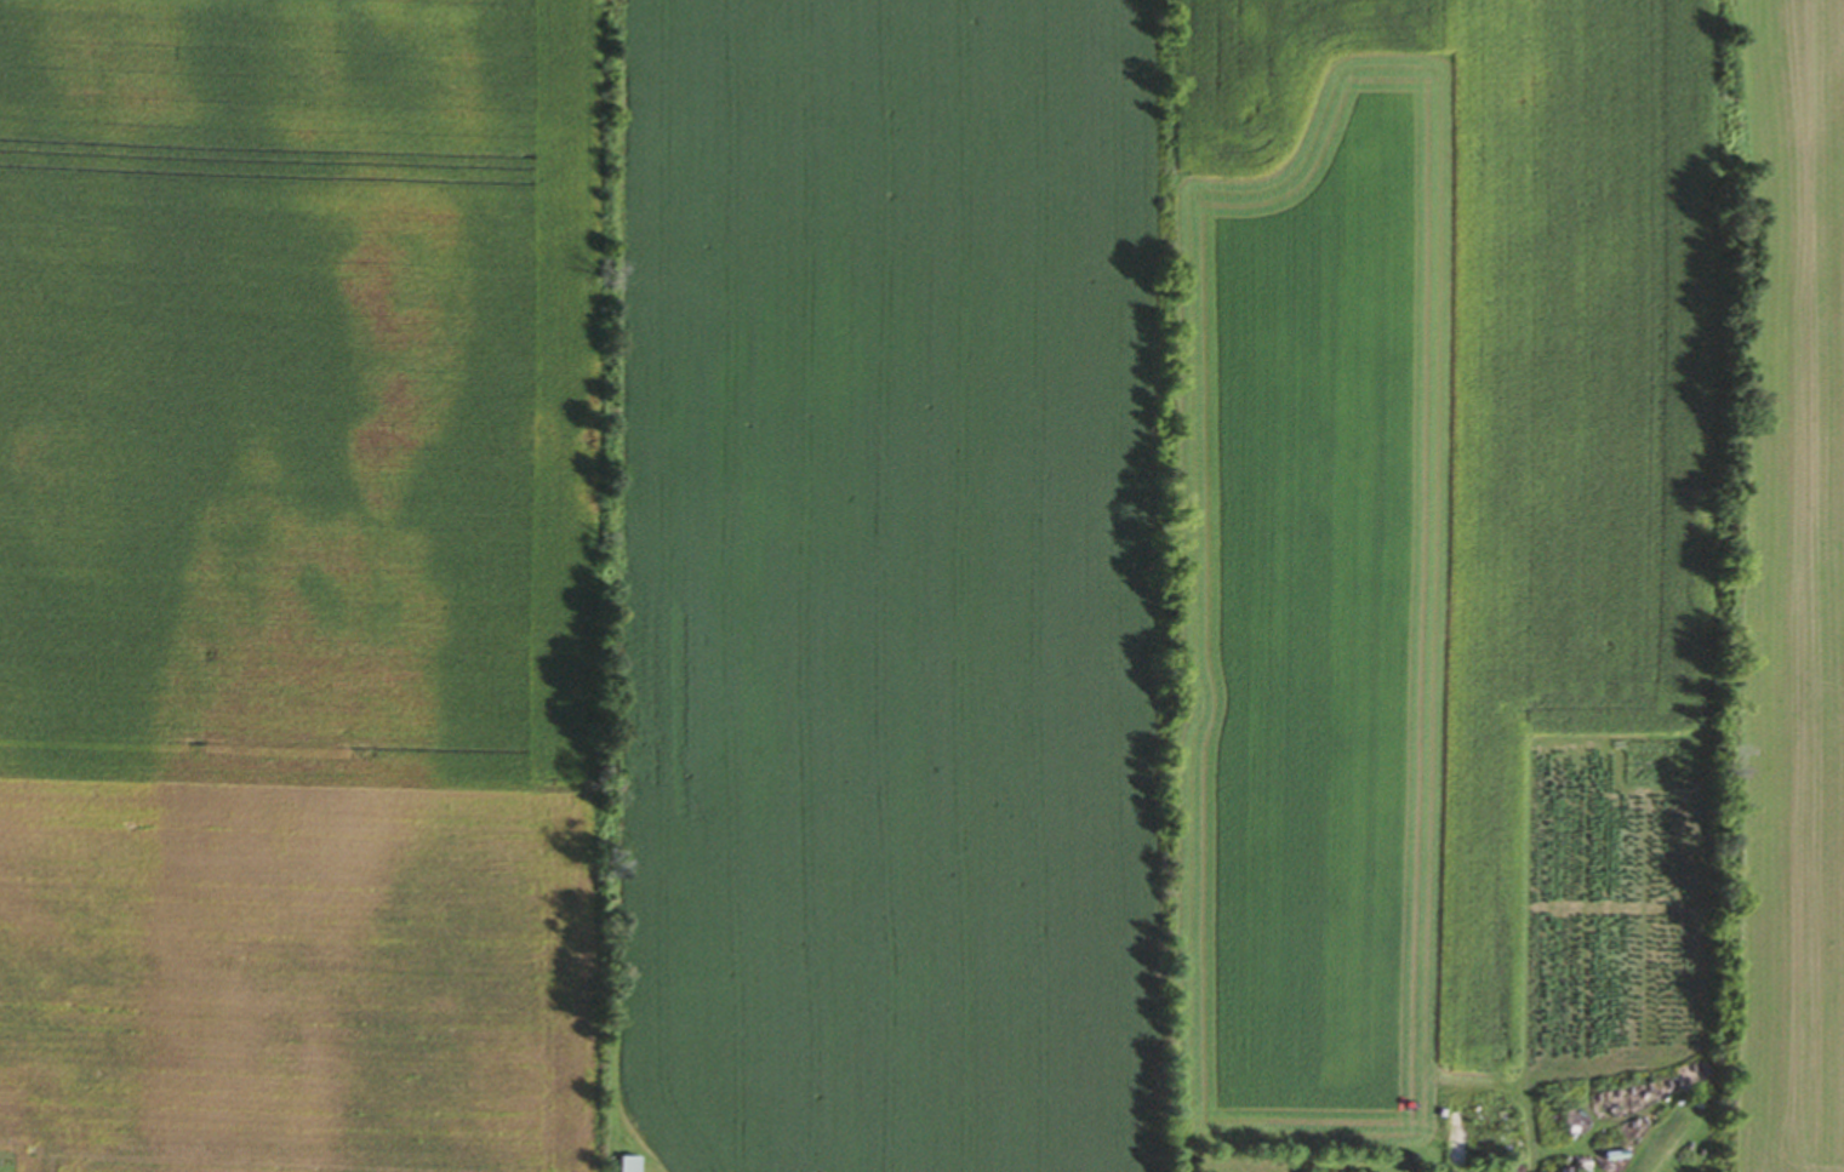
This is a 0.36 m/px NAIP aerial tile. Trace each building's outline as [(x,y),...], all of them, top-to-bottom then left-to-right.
[(630,1156),(611,1156),(611,1171),(630,1171),(630,1156)]
